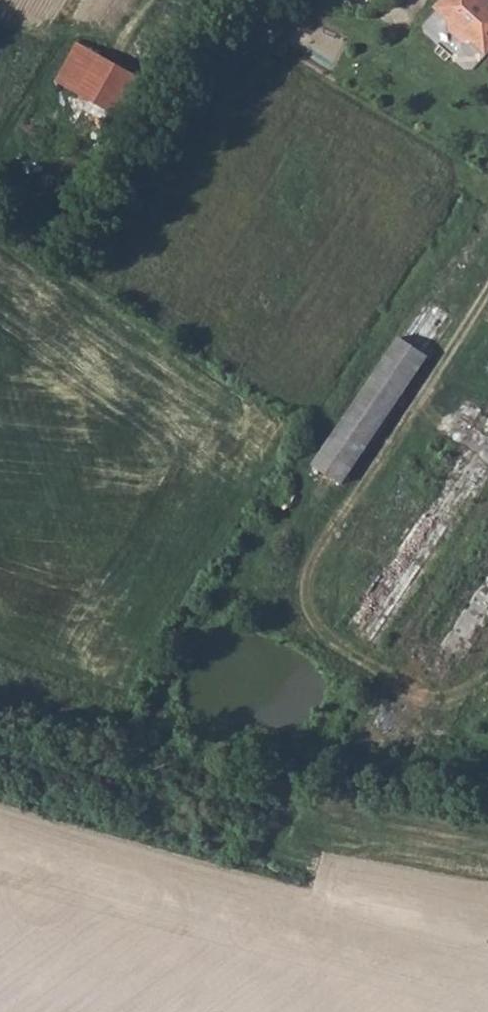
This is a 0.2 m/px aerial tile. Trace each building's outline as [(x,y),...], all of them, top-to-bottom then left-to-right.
[(487,53),(487,0),(454,0),(443,13),(456,24),(456,35),(468,45),(478,44),(487,53)] [(78,42),(56,80),(100,105),(121,66),(78,42)] [(401,339),(313,471),(341,490),(429,360),(401,339)] [(427,640),(465,666),(487,629),(487,548),(427,640)]
